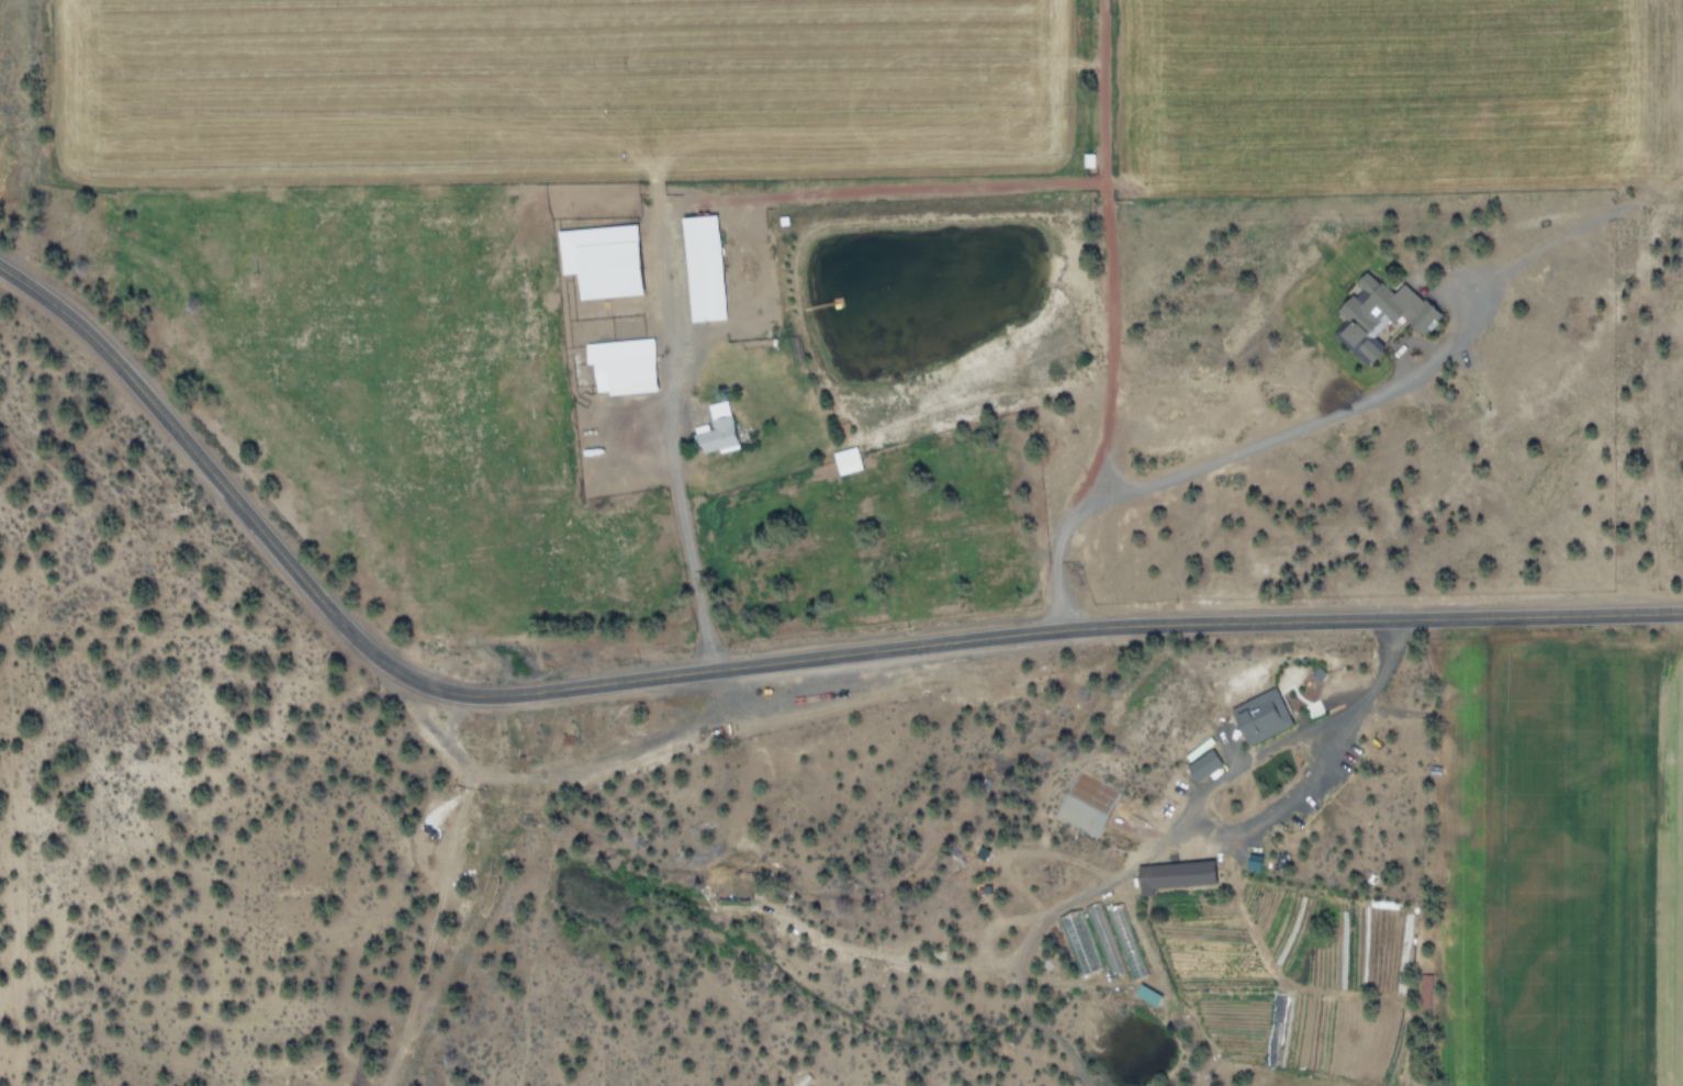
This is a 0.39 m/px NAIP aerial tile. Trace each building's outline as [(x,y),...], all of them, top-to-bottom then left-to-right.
[(723,319),(717,214),(681,216),(687,321),(723,319)] [(641,293),(634,223),(556,230),(560,273),(576,272),(579,299),(641,293)] [(1404,282),(1393,294),(1366,270),(1355,283),(1359,287),(1338,312),(1349,322),(1338,335),(1370,363),(1385,346),(1374,337),(1389,319),(1392,323),(1399,314),(1423,335),(1441,314),(1404,282)] [(584,342),(585,363),(592,363),(594,391),(607,390),(607,394),(656,391),(653,338),(584,342)] [(694,432),(698,453),(717,449),(718,452),(737,448),(726,400),(706,404),(712,428),(694,432)] [(837,475),(861,469),(855,446),(831,452),(837,475)] [(1292,725),(1275,687),(1230,707),(1247,746),(1292,725)] [(1193,781),(1221,766),(1212,749),(1184,765),(1193,781)] [(1053,817),(1097,837),(1118,791),(1074,770),(1053,817)] [(1214,884),(1213,860),(1184,862),(1185,873),(1178,874),(1177,863),(1174,863),(1174,870),(1161,871),(1160,864),(1146,865),(1146,870),(1138,871),(1140,897),(1153,896),(1153,888),(1214,884)] [(1133,995),(1155,1006),(1161,994),(1138,984),(1133,995)]
